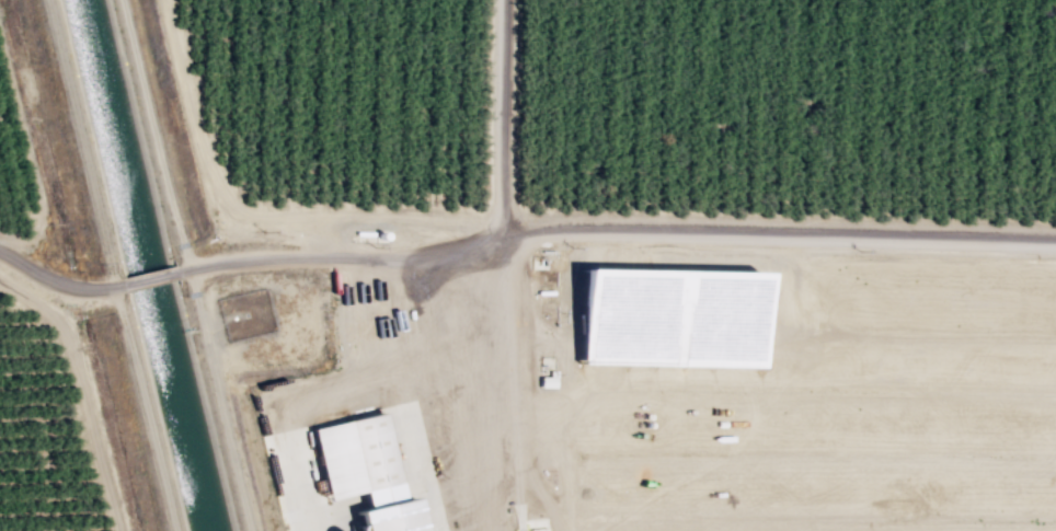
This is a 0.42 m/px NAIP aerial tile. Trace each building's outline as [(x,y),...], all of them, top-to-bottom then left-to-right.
[(747,274),(751,369),(571,365),(565,270),(747,274)] [(405,500),(398,502),(382,429),(378,430),(375,415),(306,430),(321,500),(355,493),(359,510),(346,512),(350,530),(412,530),(405,500)]
